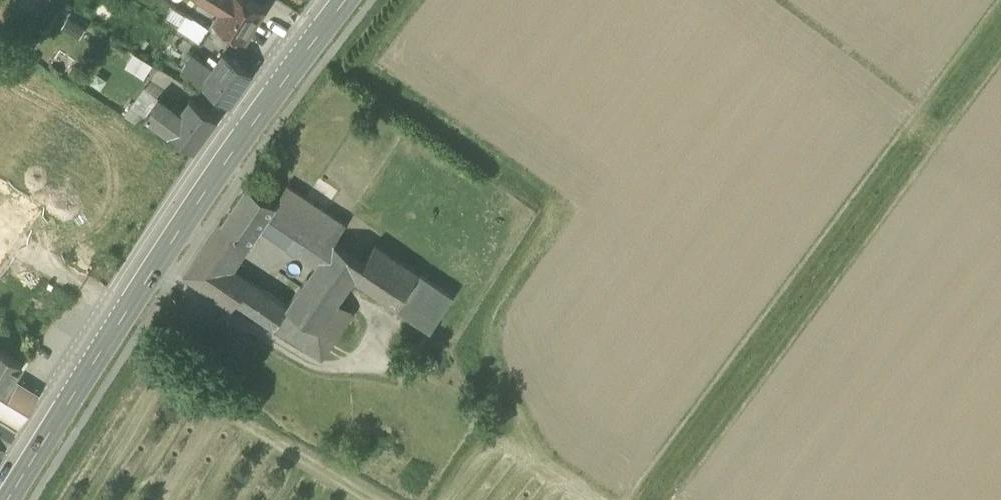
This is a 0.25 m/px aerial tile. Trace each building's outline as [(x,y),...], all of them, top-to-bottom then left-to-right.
[(221,7),(215,17),(242,34),(245,36),(258,16),(265,5),(256,0),(226,0),(221,7)] [(42,11),(43,26),(58,25),(57,10),(42,11)] [(200,41),(209,27),(187,13),(179,27),(200,41)] [(86,27),(68,16),(61,27),(79,38),(86,27)] [(215,17),(209,27),(236,43),(242,34),(215,17)] [(131,65),(148,75),(155,64),(138,53),(131,65)] [(181,67),(230,100),(250,72),(223,54),(213,68),(190,53),(185,62),(181,67)] [(146,114),(195,149),(218,118),(190,98),(176,117),(155,101),(146,114)] [(125,116),(135,122),(141,111),(132,105),(125,116)] [(223,218),(251,237),(262,220),(276,200),(248,181),(223,218)] [(288,182),(276,200),(332,238),(344,220),(288,182)] [(319,258),(332,238),(276,200),(262,220),(319,258)] [(223,218),(213,232),(241,251),(251,237),(223,218)] [(213,232),(203,248),(230,267),(241,251),(213,232)] [(319,258),(287,305),(287,306),(318,327),(337,299),(353,275),(364,259),(363,259),(332,238),(319,258)] [(376,240),(363,259),(364,259),(353,275),(397,304),(420,270),(376,240)] [(234,305),(238,299),(251,281),(230,267),(203,248),(186,272),(234,305)] [(397,304),(431,327),(454,293),(420,270),(397,304)] [(274,324),(287,306),(287,305),(251,281),(238,299),(274,324)] [(287,306),(274,324),(322,356),(353,310),(337,299),(318,327),(287,306)] [(1,388),(2,386),(9,375),(19,358),(0,346),(0,388),(1,388)] [(31,388),(9,375),(2,386),(24,399),(31,388)] [(9,423),(24,399),(2,386),(1,388),(0,388),(0,417),(9,423)] [(15,427),(9,423),(0,417),(0,442),(4,445),(15,427)]
